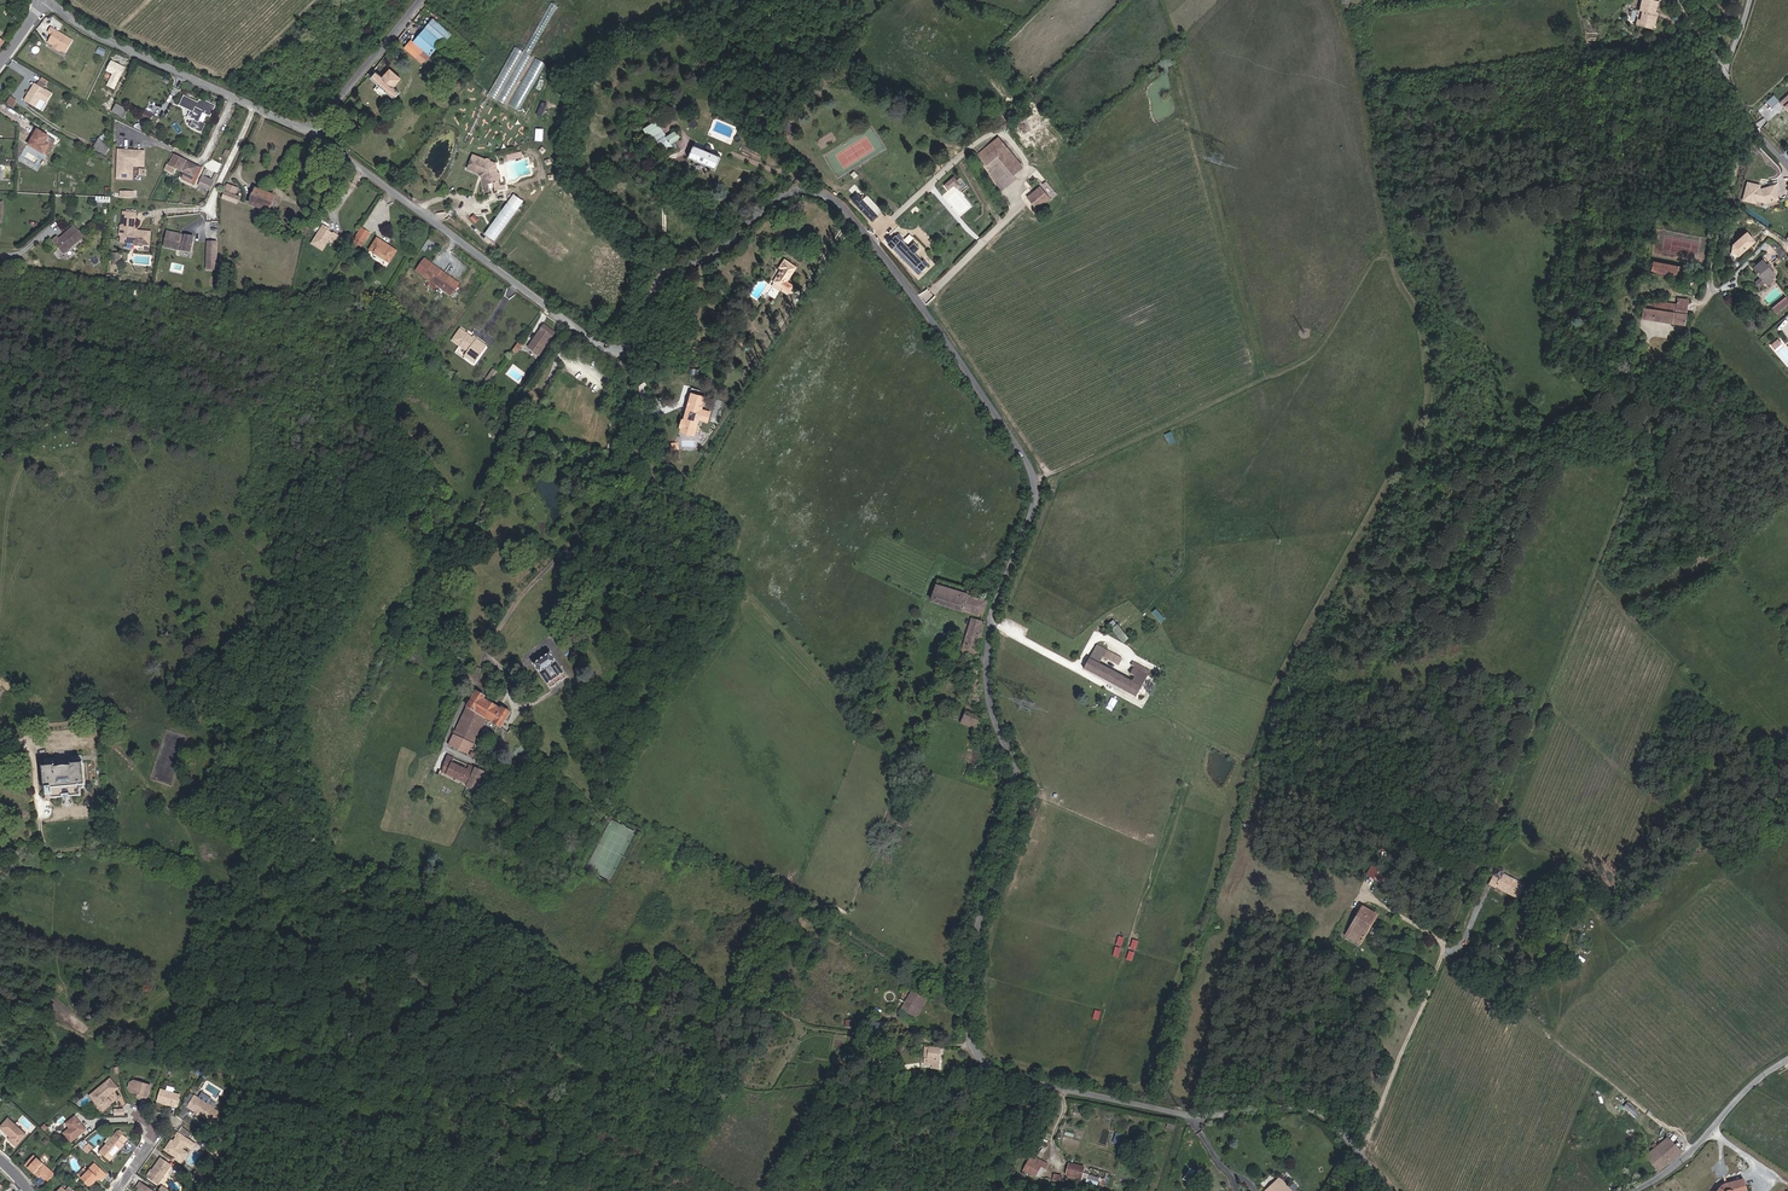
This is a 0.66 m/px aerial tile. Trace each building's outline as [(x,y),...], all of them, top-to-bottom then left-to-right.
[(1656,12),(1658,1),(1654,0),(1641,0),(1639,10),(1642,11),(1640,19),(1643,20),(1642,27),(1649,28),(1650,25),(1655,26),(1657,16),(1655,16),(1656,12)] [(438,46),(439,46),(442,42),(444,44),(452,34),(433,18),(425,28),(426,28),(413,42),(429,56),(438,46)] [(65,53),(72,40),(52,28),(49,33),(53,35),(50,40),(55,43),(54,46),(53,47),(59,51),(60,50),(65,53)] [(422,63),(429,56),(413,42),(411,40),(404,48),(422,63)] [(513,46),(489,95),(507,104),(531,55),(513,46)] [(535,57),(510,105),(519,109),(544,62),(535,57)] [(120,77),(124,68),(111,62),(106,70),(120,77)] [(400,93),(393,87),(401,78),(390,69),(382,78),(376,72),(371,78),(377,83),(377,84),(379,86),(376,89),(383,95),(385,92),(387,93),(388,93),(394,99),(400,93)] [(114,75),(110,86),(115,88),(119,77),(114,75)] [(39,82),(46,86),(48,81),(41,77),(39,82)] [(24,101),(35,107),(45,90),(43,89),(46,86),(39,82),(37,85),(35,84),(24,101)] [(1767,98),(1771,106),(1779,102),(1776,95),(1767,98)] [(1779,103),(1784,108),(1785,107),(1787,110),(1787,95),(1779,103)] [(198,103),(181,96),(178,105),(189,110),(186,117),(193,119),(189,127),(202,132),(205,124),(199,121),(202,113),(209,116),(214,104),(204,100),(199,101),(198,103)] [(16,102),(10,98),(7,103),(13,107),(16,102)] [(542,116),(547,103),(541,101),(537,114),(542,116)] [(123,119),(128,110),(116,104),(112,112),(123,119)] [(1015,114),(1013,112),(1016,110),(1015,108),(1012,110),(1011,109),(1006,113),(1010,118),(1015,114)] [(146,111),(142,118),(146,120),(147,120),(150,122),(154,115),(146,111)] [(136,129),(142,132),(147,123),(146,122),(147,120),(146,120),(142,118),(136,129)] [(676,130),(667,136),(657,120),(643,128),(650,139),(655,136),(665,154),(674,148),(672,144),(681,138),(676,130)] [(535,140),(543,140),(544,128),(536,128),(535,140)] [(52,147),(55,141),(38,130),(32,140),(34,141),(31,146),(37,151),(38,150),(44,153),(49,145),(52,147)] [(1001,160),(1011,152),(999,137),(978,155),(987,165),(998,156),(1001,160)] [(105,156),(110,146),(98,139),(92,149),(105,156)] [(716,170),(721,157),(710,152),(712,148),(711,146),(708,145),(706,146),(704,150),(694,145),(688,158),(698,162),(699,160),(707,163),(706,165),(716,170)] [(143,166),(144,151),(133,151),(133,156),(126,155),(126,151),(118,150),(117,174),(123,175),(123,179),(133,179),(133,166),(143,166)] [(508,160),(523,156),(522,150),(507,155),(508,160)] [(1013,175),(1023,167),(1011,152),(1001,160),(1013,175)] [(182,171),(187,161),(174,155),(169,165),(167,165),(165,168),(174,173),(176,169),(182,171)] [(481,159),(470,155),(465,169),(475,173),(479,172),(481,175),(480,178),(483,193),(487,192),(486,184),(491,183),(492,191),(503,189),(502,184),(496,186),(495,180),(497,178),(496,174),(494,173),(492,164),(486,161),(486,159),(483,158),(481,159)] [(187,161),(182,171),(185,173),(182,179),(194,185),(202,168),(187,161)] [(966,186),(956,174),(943,185),(948,190),(955,185),(960,191),(966,186)] [(207,190),(210,191),(215,181),(212,180),(204,176),(203,175),(200,181),(209,186),(207,190)] [(209,186),(200,181),(198,185),(207,190),(209,186)] [(1777,199),(1773,185),(1761,188),(1761,190),(1758,189),(1758,185),(1746,183),(1743,197),(1748,198),(1747,201),(1754,203),(1755,201),(1763,202),(1777,199)] [(1038,209),(1050,198),(1040,186),(1028,197),(1038,209)] [(275,202),(273,201),(275,196),(256,189),(254,194),(252,193),(250,199),(252,200),(250,205),(259,208),(269,212),(271,207),(272,208),(275,202)] [(222,198),(237,204),(239,198),(229,194),(225,192),(224,192),(222,198)] [(494,242),(516,210),(522,201),(511,193),(483,234),(494,242)] [(878,215),(882,211),(867,195),(865,198),(862,195),(860,197),(857,194),(851,199),(872,222),(879,216),(878,215)] [(136,213),(123,211),(122,224),(120,225),(119,233),(120,235),(119,242),(133,244),(134,246),(140,247),(142,245),(148,246),(150,232),(136,230),(135,232),(133,230),(134,228),(136,213)] [(51,240),(61,253),(83,236),(74,225),(57,238),(55,236),(51,240)] [(324,251),(330,240),(334,242),(338,235),(334,232),(334,233),(328,230),(329,228),(324,225),(312,244),(324,251)] [(357,238),(364,243),(370,235),(362,230),(357,238)] [(1746,230),(1729,247),(1738,257),(1756,240),(1746,230)] [(163,249),(189,255),(193,239),(185,237),(183,243),(178,242),(180,236),(166,233),(163,249)] [(914,243),(909,248),(901,239),(903,237),(899,234),(896,236),(887,243),(917,275),(926,267),(921,262),(922,262),(914,253),(920,249),(914,243)] [(361,247),(364,243),(357,238),(351,246),(355,249),(357,245),(361,247)] [(389,264),(397,252),(377,239),(370,251),(389,264)] [(216,272),(216,255),(216,254),(217,245),(207,245),(205,272),(216,272)] [(1775,267),(1780,262),(1776,256),(1770,261),(1775,267)] [(774,281),(782,287),(796,267),(785,260),(780,267),(783,269),(774,281)] [(1770,277),(1774,274),(1763,260),(1754,268),(1766,282),(1770,277)] [(1651,272),(1683,278),(1685,268),(1653,262),(1651,272)] [(449,278),(432,266),(431,268),(423,263),(416,271),(429,280),(432,276),(436,279),(433,283),(450,296),(459,285),(449,277),(449,278)] [(775,298),(780,291),(772,286),(768,293),(775,298)] [(1777,314),(1787,304),(1787,300),(1786,297),(1772,308),(1777,314)] [(1642,318),(1684,325),(1688,300),(1678,299),(1677,305),(1645,300),(1644,308),(1643,308),(1642,318)] [(528,348),(538,355),(555,334),(544,326),(528,348)] [(468,357),(480,341),(465,331),(464,332),(460,329),(453,340),(461,346),(458,350),(468,357)] [(1777,341),(1771,346),(1774,349),(1780,344),(1777,341)] [(646,381),(638,385),(643,396),(651,392),(646,381)] [(707,396),(693,392),(682,430),(695,434),(700,417),(709,420),(711,411),(703,408),(707,396)] [(1165,434),(1170,443),(1175,440),(1171,431),(1165,434)] [(982,616),(987,600),(967,594),(969,590),(938,581),(931,600),(982,616)] [(1157,608),(1152,611),(1160,622),(1165,619),(1157,608)] [(973,656),(976,658),(983,640),(983,638),(981,637),(984,623),(971,619),(961,652),(970,655),(968,658),(971,660),(973,656)] [(1124,642),(1129,637),(1113,619),(1108,624),(1124,642)] [(1102,659),(1106,652),(1096,647),(1092,654),(1102,659)] [(561,681),(567,677),(550,653),(534,664),(550,688),(556,685),(555,684),(561,680),(561,681)] [(1102,659),(1092,654),(1084,669),(1130,694),(1139,677),(1132,673),(1135,668),(1127,664),(1123,671),(1130,675),(1128,680),(1099,665),(1102,659)] [(1132,673),(1139,677),(1142,672),(1139,671),(1141,668),(1126,660),(1124,662),(1127,664),(1135,668),(1132,673)] [(970,692),(978,692),(978,671),(971,670),(970,692)] [(501,728),(511,713),(502,707),(501,709),(484,699),(485,697),(477,692),(467,709),(450,745),(469,754),(486,719),(501,728)] [(960,724),(976,731),(982,720),(966,712),(960,724)] [(443,772),(469,783),(475,769),(468,766),(468,765),(448,756),(443,772)] [(84,786),(86,786),(84,764),(73,764),(73,766),(56,767),(56,765),(44,766),(46,789),(47,788),(48,794),(52,794),(52,798),(63,797),(63,795),(70,794),(70,797),(81,796),(80,790),(82,789),(83,789),(84,788),(84,786)] [(467,787),(476,791),(484,772),(476,768),(475,769),(469,783),(467,787)] [(1383,884),(1388,875),(1372,866),(1367,875),(1383,884)] [(1517,899),(1525,886),(1503,874),(1504,871),(1497,867),(1493,876),(1494,876),(1489,884),(1496,888),(1495,890),(1497,891),(1499,889),(1517,899)] [(1345,936),(1360,944),(1377,915),(1362,907),(1345,936)] [(1116,944),(1121,946),(1124,937),(1119,935),(1116,944)] [(1137,949),(1139,940),(1132,939),(1130,948),(1137,949)] [(1115,946),(1113,955),(1119,957),(1121,948),(1115,946)] [(1129,950),(1126,959),(1132,961),(1135,952),(1129,950)] [(904,1008),(916,1015),(925,1001),(913,993),(904,1008)] [(880,1030),(882,1022),(870,1020),(868,1029),(880,1030)] [(932,1068),(938,1068),(940,1048),(926,1047),(924,1064),(932,1065),(932,1068)] [(105,1098),(109,1095),(117,1089),(110,1080),(90,1096),(102,1110),(104,1108),(110,1104),(105,1098)] [(137,1098),(145,1101),(150,1086),(133,1081),(129,1083),(128,1088),(130,1092),(137,1094),(137,1098)] [(157,1101),(175,1107),(179,1095),(160,1090),(157,1101)] [(107,1111),(116,1104),(109,1095),(105,1098),(110,1104),(104,1108),(107,1111)] [(214,1108),(194,1095),(187,1107),(195,1112),(199,1114),(207,1119),(207,1120),(214,1124),(221,1114),(214,1109),(214,1108)] [(1623,1107),(1637,1117),(1641,1112),(1626,1102),(1623,1107)] [(70,1142),(85,1131),(75,1117),(65,1124),(69,1129),(63,1133),(70,1142)] [(24,1135),(7,1119),(0,1127),(0,1128),(10,1137),(7,1139),(15,1146),(24,1135)] [(89,1139),(96,1146),(104,1137),(98,1131),(89,1139)] [(123,1145),(122,1145),(127,1140),(117,1132),(99,1153),(109,1162),(117,1153),(116,1152),(118,1150),(119,1151),(123,1145)] [(167,1146),(165,1150),(176,1158),(182,1150),(185,1145),(192,1150),(195,1145),(179,1134),(177,1137),(173,1142),(169,1148),(167,1146)] [(1658,1172),(1683,1152),(1667,1137),(1657,1146),(1654,1143),(1652,1146),(1654,1148),(1645,1156),(1658,1172)] [(182,1150),(175,1159),(179,1162),(185,1152),(182,1150)] [(192,1165),(193,1166),(201,1155),(195,1151),(186,1164),(191,1167),(192,1165)] [(45,1179),(48,1182),(54,1174),(33,1155),(25,1165),(32,1172),(34,1170),(36,1172),(35,1174),(39,1178),(40,1176),(44,1180),(45,1179)] [(1046,1169),(1041,1167),(1043,1162),(1031,1155),(1021,1173),(1041,1177),(1046,1169)] [(211,1168),(215,1162),(209,1158),(205,1164),(211,1168)] [(157,1185),(170,1166),(160,1159),(153,1168),(155,1169),(154,1171),(152,1170),(152,1171),(149,1171),(147,1175),(147,1177),(157,1185)] [(87,1172),(80,1179),(89,1187),(93,1184),(94,1181),(96,1179),(100,1180),(101,1181),(106,1175),(94,1164),(87,1172)] [(1066,1175),(1081,1178),(1084,1168),(1069,1164),(1066,1175)] [(80,1179),(87,1172),(84,1169),(77,1176),(80,1179)] [(1084,1181),(1098,1185),(1100,1177),(1086,1173),(1084,1181)] [(1614,1182),(1613,1183),(1608,1176),(1606,1178),(1609,1181),(1607,1183),(1610,1188),(1613,1186),(1615,1190),(1620,1189),(1619,1187),(1617,1187),(1614,1182)] [(1744,1179),(1725,1184),(1723,1185),(1719,1188),(1717,1190),(1747,1190),(1744,1179)] [(1285,1190),(1276,1181),(1266,1190),(1285,1190)]
